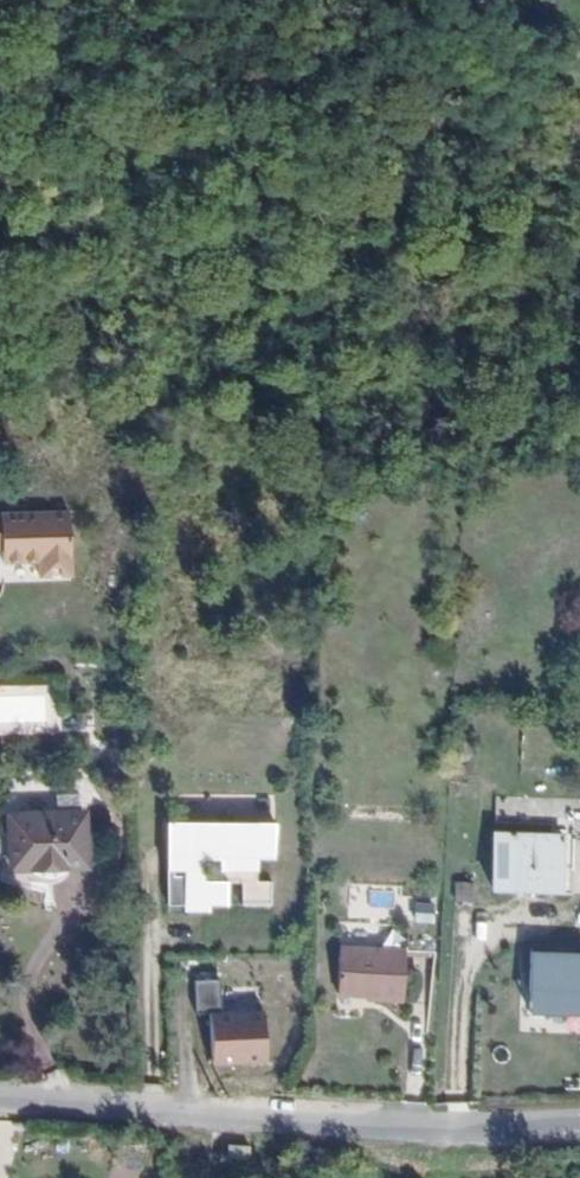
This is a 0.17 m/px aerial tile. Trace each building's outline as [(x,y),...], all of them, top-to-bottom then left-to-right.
[(31,557),(32,572),(64,571),(61,507),(0,509),(0,558),(31,557)] [(82,812),(7,814),(8,867),(84,865),(82,812)] [(161,831),(163,903),(180,903),(179,910),(204,910),(204,904),(223,904),(223,881),(237,882),(237,904),(266,904),(266,881),(251,881),(251,857),(267,857),(267,822),(161,821),(159,821),(160,831),(161,831)] [(561,824),(561,831),(489,831),(489,890),(512,890),(512,896),(572,896),(573,824),(561,824)] [(472,902),(472,886),(454,885),(454,901),(472,902)] [(415,921),(435,923),(437,905),(418,903),(415,921)] [(530,951),(529,1014),(579,1015),(579,952),(530,951)] [(368,999),(378,999),(377,1004),(403,1004),(407,955),(341,954),(340,998),(368,999)] [(216,1009),(216,1065),(271,1064),(271,1011),(222,1012),(222,980),(196,981),(196,1010),(216,1009)]
